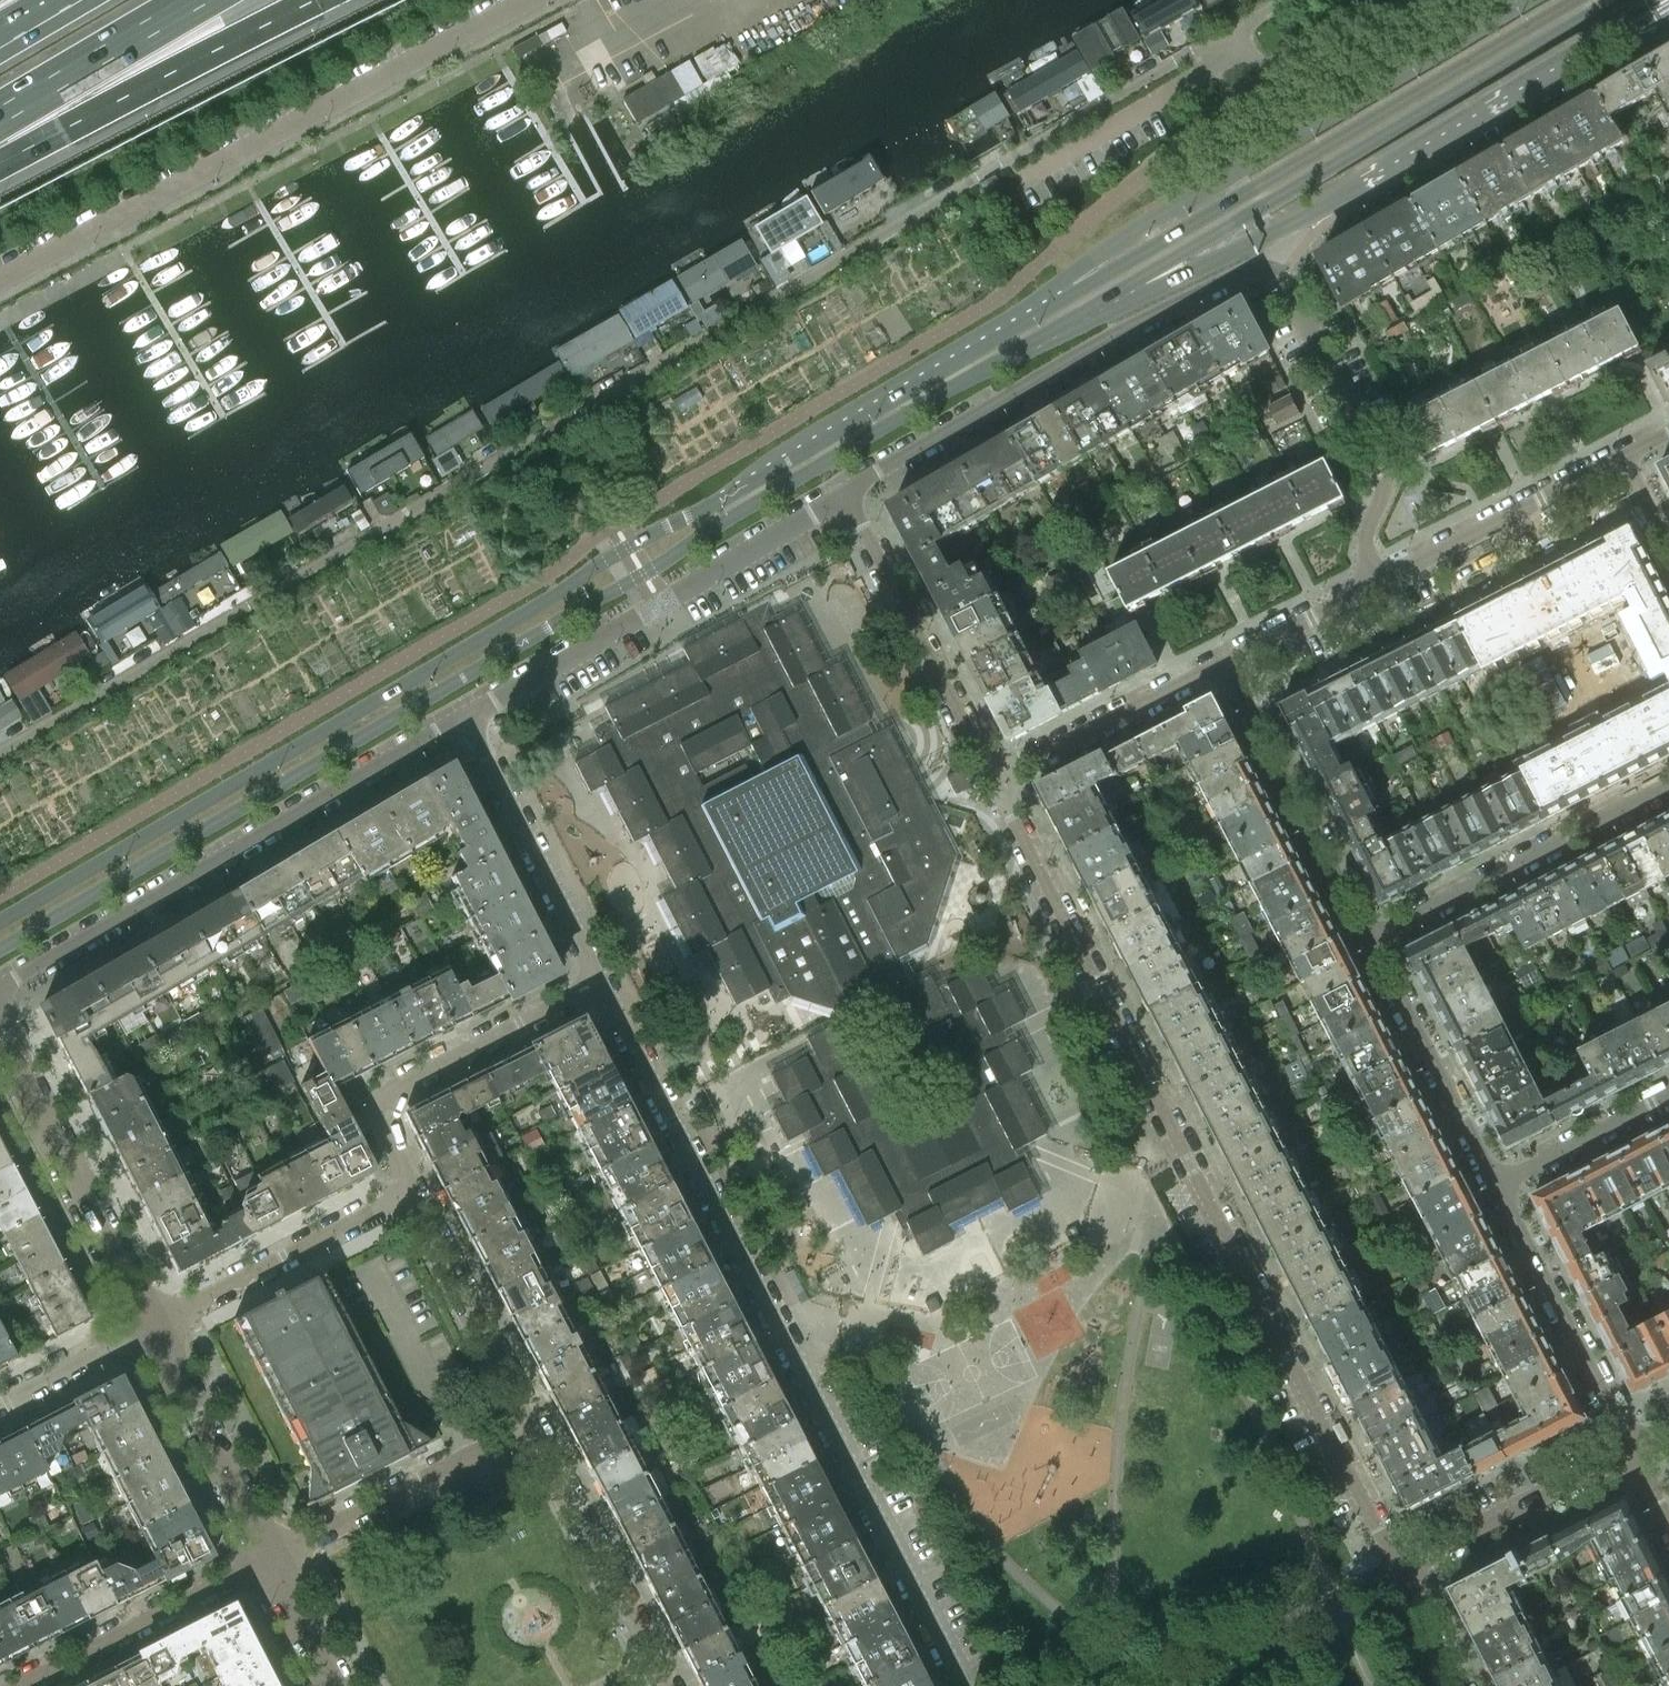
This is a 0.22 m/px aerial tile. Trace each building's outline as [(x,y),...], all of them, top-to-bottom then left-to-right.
[(1200,11),(1193,0),(1159,0),(1129,17),(1144,44),(1200,11)] [(1224,0),(1198,0),(1205,11),(1224,0)] [(1089,69),(1138,42),(1120,9),(1071,37),(1089,69)] [(516,59),(542,45),(536,35),(510,49),(516,59)] [(693,59),(706,82),(725,71),(712,48),(693,59)] [(1017,114),(1088,75),(1076,52),(1004,91),(1017,114)] [(1597,94),(1611,118),(1659,90),(1661,94),(1668,89),(1668,52),(1597,94)] [(688,61),(622,100),(636,123),(670,103),(701,85),(688,61)] [(1661,94),(1668,109),(1668,89),(1661,94)] [(960,148),(1008,119),(993,94),(945,123),(960,148)] [(1597,94),(1574,108),(1600,154),(1624,140),(1611,118),(1597,94)] [(1574,108),(1551,121),(1577,167),(1600,154),(1574,108)] [(1551,121),(1528,134),(1554,181),(1577,167),(1551,121)] [(1528,134),(1504,148),(1531,194),(1554,181),(1528,134)] [(895,183),(953,154),(946,141),(888,169),(895,183)] [(1504,148),(1482,161),(1508,208),(1531,194),(1504,148)] [(825,223),(888,188),(874,161),(810,196),(825,223)] [(1482,161),(1459,175),(1486,221),(1508,208),(1482,161)] [(1459,175),(1435,189),(1463,236),(1486,223),(1486,221),(1459,175)] [(995,176),(981,184),(988,195),(1002,187),(995,176)] [(1435,189),(1413,202),(1441,250),(1463,236),(1435,189)] [(765,256),(817,226),(801,198),(748,228),(765,256)] [(1413,202),(1389,216),(1417,263),(1441,250),(1413,202)] [(1389,216),(1366,229),(1394,277),(1417,263),(1389,216)] [(1366,229),(1343,243),(1371,291),(1394,277),(1366,229)] [(689,307),(753,271),(736,241),(672,277),(689,307)] [(1343,243),(1325,254),(1319,257),(1322,262),(1345,306),(1371,291),(1343,243)] [(1481,250),(1474,254),(1484,272),(1491,268),(1481,250)] [(1484,272),(1474,254),(1467,258),(1477,276),(1484,272)] [(1434,277),(1428,281),(1438,299),(1444,295),(1434,277)] [(631,340),(684,309),(667,281),(615,311),(631,340)] [(1438,299),(1428,281),(1415,288),(1426,306),(1438,299)] [(1476,292),(1472,285),(1438,305),(1442,312),(1476,292)] [(1243,301),(1237,304),(1218,316),(1246,363),(1268,350),(1246,307),(1243,301)] [(1387,303),(1381,307),(1391,325),(1398,321),(1387,303)] [(1391,325),(1381,307),(1374,311),(1384,329),(1391,325)] [(701,328),(690,308),(674,317),(682,330),(688,326),(692,333),(701,328)] [(1620,309),(1585,327),(1605,365),(1639,347),(1620,309)] [(1218,316),(1195,329),(1223,377),(1246,363),(1218,316)] [(567,379),(628,345),(613,317),(551,350),(567,379)] [(1585,327),(1549,346),(1568,383),(1605,365),(1585,327)] [(1195,329),(1173,342),(1201,390),(1223,377),(1195,329)] [(1173,342),(1150,356),(1177,404),(1201,390),(1173,342)] [(1549,346),(1513,364),(1533,402),(1568,383),(1549,346)] [(1150,356),(1127,369),(1154,417),(1177,404),(1150,356)] [(487,427),(566,381),(555,362),(476,409),(487,427)] [(1513,364),(1476,384),(1495,421),(1533,402),(1513,364)] [(1127,369),(1104,382),(1132,430),(1154,417),(1127,369)] [(1263,377),(1256,381),(1265,396),(1272,392),(1263,377)] [(1265,396),(1256,381),(1249,385),(1258,400),(1265,396)] [(1104,382),(1082,395),(1110,444),(1132,430),(1104,382)] [(1476,384),(1440,402),(1459,439),(1495,421),(1476,384)] [(1082,395),(1059,409),(1087,457),(1110,444),(1082,395)] [(1291,396),(1268,408),(1277,426),(1300,414),(1291,396)] [(1440,402),(1404,421),(1423,458),(1459,439),(1440,402)] [(1059,409),(1036,422),(1064,471),(1087,457),(1059,409)] [(427,460),(480,430),(471,413),(417,443),(427,460)] [(1036,422),(1013,436),(1041,484),(1064,471),(1036,422)] [(1171,431),(1164,435),(1174,452),(1181,448),(1171,431)] [(357,500),(424,462),(409,435),(342,474),(357,500)] [(1174,452),(1164,435),(1157,439),(1167,456),(1174,452)] [(1011,437),(989,450),(1017,498),(1041,484),(1013,436),(1011,437)] [(441,476),(462,464),(453,448),(432,460),(441,476)] [(989,450),(966,464),(993,512),(1017,498),(989,450)] [(1325,461),(1288,480),(1307,518),(1345,499),(1325,461)] [(1664,463),(1658,466),(1668,487),(1668,461),(1664,463)] [(966,464),(941,478),(969,526),(993,512),(966,464)] [(941,478),(918,491),(946,540),(969,526),(941,478)] [(1288,480),(1252,499),(1271,536),(1307,518),(1288,480)] [(295,535),(351,502),(339,482),(283,515),(295,535)] [(918,491),(897,504),(892,506),(895,512),(896,514),(899,522),(916,554),(938,542),(939,544),(946,540),(918,491)] [(1252,499),(1217,516),(1236,554),(1271,536),(1252,499)] [(369,526),(363,516),(358,509),(350,515),(360,531),(369,526)] [(230,569),(291,534),(278,512),(217,547),(230,569)] [(1217,516),(1182,535),(1201,572),(1236,554),(1217,516)] [(1655,574),(1633,531),(1630,525),(1624,529),(1602,540),(1627,588),(1631,587),(1655,574)] [(1182,535),(1145,553),(1165,591),(1201,572),(1182,535)] [(982,536),(977,539),(985,553),(991,550),(982,536)] [(985,553),(977,539),(971,542),(979,556),(985,553)] [(1602,540),(1581,551),(1609,604),(1630,593),(1627,588),(1602,540)] [(939,544),(938,542),(916,554),(940,600),(984,577),(979,568),(970,572),(965,563),(961,565),(953,569),(949,562),(939,544)] [(1017,560),(1030,554),(1026,547),(1026,546),(1013,553),(1017,560)] [(1581,551),(1561,561),(1589,615),(1609,604),(1581,551)] [(1109,572),(1128,609),(1165,591),(1145,553),(1109,572)] [(1034,561),(1030,554),(1017,560),(1021,568),(1034,561)] [(163,607),(226,570),(217,555),(154,592),(163,607)] [(1561,561),(1540,572),(1568,625),(1589,615),(1561,561)] [(1540,572),(1518,583),(1546,637),(1568,625),(1540,572)] [(1036,575),(1046,595),(1051,593),(1040,573),(1036,575)] [(984,577),(940,600),(950,620),(1001,593),(991,574),(984,577)] [(1666,596),(1661,585),(1655,574),(1631,587),(1632,591),(1636,599),(1641,609),(1666,596)] [(1518,583),(1497,594),(1525,647),(1546,637),(1518,583)] [(98,648),(158,611),(142,584),(82,621),(98,648)] [(1001,593),(950,620),(960,640),(1011,613),(1001,593)] [(1061,612),(1051,593),(1046,595),(1056,615),(1061,612)] [(1497,594),(1476,605),(1503,658),(1525,647),(1497,594)] [(1666,596),(1641,609),(1643,612),(1637,616),(1635,617),(1639,624),(1629,629),(1637,646),(1668,630),(1668,601),(1666,596)] [(1643,612),(1641,609),(1636,599),(1630,602),(1637,616),(1643,612)] [(1476,605),(1455,615),(1483,669),(1503,658),(1476,605)] [(993,995),(978,967),(936,989),(928,974),(911,983),(897,958),(925,943),(953,857),(923,798),(912,794),(906,782),(909,771),(908,769),(888,763),(891,753),(883,738),(872,734),(869,727),(860,731),(858,726),(870,720),(839,661),(825,668),(795,611),(772,623),(765,609),(750,617),(751,620),(743,624),(740,617),(681,648),(688,662),(603,706),(613,726),(605,730),(604,728),(593,733),(600,748),(573,762),(589,792),(603,785),(632,842),(647,835),(675,889),(660,896),(691,956),(705,948),(735,1006),(767,990),(774,1004),(789,996),(831,1009),(834,1015),(837,1021),(805,1038),(812,1052),(770,1074),(784,1102),(770,1110),(786,1141),(807,1130),(809,1134),(813,1132),(817,1140),(806,1145),(822,1176),(836,1169),(865,1226),(895,1211),(899,1219),(896,1220),(901,1230),(907,1227),(921,1255),(952,1239),(945,1225),(974,1210),(999,1197),(1007,1211),(1038,1196),(1023,1167),(1029,1164),(1024,1154),(1021,1156),(1017,1148),(1046,1133),(1017,1076),(1031,1069),(1015,1038),(1005,1043),(1000,1035),(1004,1033),(1002,1030),(1023,1019),(1007,988),(993,995)] [(1072,633),(1061,612),(1056,615),(1067,635),(1072,633)] [(1011,613),(960,640),(971,659),(1022,633),(1011,613)] [(1455,615),(1434,626),(1462,680),(1483,669),(1455,615)] [(1137,626),(1111,640),(1130,677),(1157,664),(1137,626)] [(1434,626),(1413,637),(1441,690),(1462,680),(1434,626)] [(1637,646),(1645,661),(1655,656),(1659,664),(1668,660),(1668,662),(1668,630),(1637,646)] [(1022,633),(971,659),(981,679),(1032,653),(1022,633)] [(16,704),(87,663),(71,635),(0,676),(16,704)] [(1413,637),(1392,648),(1420,701),(1441,690),(1413,637)] [(1111,640),(1083,654),(1085,659),(1103,692),(1130,677),(1111,640)] [(1598,662),(1589,642),(1568,652),(1577,672),(1598,662)] [(1392,648),(1371,659),(1398,712),(1420,701),(1392,648)] [(1032,653),(981,679),(991,698),(1042,672),(1032,653)] [(1074,677),(1066,681),(1051,689),(1049,690),(1051,693),(1062,713),(1103,692),(1085,659),(1069,667),(1071,671),(1074,677)] [(1371,659),(1350,670),(1377,723),(1398,712),(1371,659)] [(1555,679),(1547,662),(1523,674),(1532,691),(1555,679)] [(1647,687),(1636,665),(1621,672),(1632,694),(1647,687)] [(1350,670),(1329,681),(1356,734),(1377,723),(1350,670)] [(1063,675),(1066,681),(1074,677),(1071,671),(1063,675)] [(1042,672),(991,698),(1001,719),(1048,695),(1051,693),(1049,690),(1051,689),(1042,672)] [(1356,734),(1329,681),(1307,692),(1327,730),(1333,741),(1338,739),(1339,742),(1356,734)] [(69,701),(80,695),(75,686),(64,692),(69,701)] [(1327,730),(1307,692),(1285,703),(1286,704),(1284,711),(1283,711),(1299,744),(1327,730)] [(1660,697),(1668,716),(1668,692),(1660,697)] [(1048,695),(1001,719),(1009,733),(1011,739),(1017,736),(1062,713),(1051,693),(1048,695)] [(1571,693),(1560,698),(1568,714),(1578,709),(1571,693)] [(1166,719),(1176,739),(1178,743),(1226,718),(1214,694),(1166,719)] [(1660,697),(1639,707),(1665,758),(1668,756),(1668,716),(1660,697)] [(1568,714),(1560,698),(1549,703),(1557,719),(1568,714)] [(0,705),(0,731),(23,717),(11,699),(0,705)] [(34,722),(51,713),(44,702),(28,711),(34,722)] [(1498,704),(1469,717),(1476,733),(1505,720),(1498,704)] [(1665,758),(1639,707),(1620,717),(1645,768),(1665,758)] [(1645,768),(1620,717),(1600,728),(1626,778),(1645,768)] [(1226,718),(1178,743),(1176,743),(1177,745),(1187,764),(1237,739),(1226,718)] [(1178,743),(1176,739),(1166,719),(1135,735),(1159,781),(1158,782),(1177,820),(1184,817),(1154,756),(1177,745),(1176,743),(1178,743)] [(1626,778),(1600,728),(1580,738),(1606,788),(1626,778)] [(1336,755),(1331,745),(1329,743),(1333,741),(1327,730),(1299,744),(1315,775),(1339,763),(1335,755),(1336,755)] [(1159,781),(1135,735),(1104,751),(1113,770),(1116,775),(1130,768),(1135,779),(1138,780),(1143,789),(1150,785),(1158,782),(1159,781)] [(1606,788),(1580,738),(1560,748),(1587,798),(1606,788)] [(1237,739),(1187,764),(1197,786),(1200,785),(1200,784),(1247,760),(1237,739)] [(1436,771),(1453,762),(1445,747),(1428,755),(1436,771)] [(1587,798),(1560,748),(1541,758),(1567,808),(1587,798)] [(1104,751),(1071,769),(1084,794),(1098,787),(1101,782),(1099,777),(1113,770),(1104,751)] [(1343,751),(1336,755),(1335,755),(1339,763),(1342,768),(1349,764),(1343,751)] [(1400,767),(1393,755),(1384,759),(1391,772),(1400,767)] [(1567,808),(1541,758),(1522,768),(1547,818),(1567,808)] [(1200,784),(1200,785),(1209,803),(1257,779),(1247,760),(1200,784)] [(1339,763),(1315,775),(1330,803),(1372,782),(1363,765),(1355,770),(1351,763),(1349,764),(1342,768),(1339,763)] [(451,766),(426,781),(450,822),(473,810),(451,766)] [(972,785),(962,768),(945,777),(954,794),(972,785)] [(1547,818),(1522,768),(1502,778),(1527,829),(1547,818)] [(1071,769),(1041,784),(1036,786),(1049,811),(1084,794),(1071,769)] [(1411,794),(1398,769),(1391,773),(1400,790),(1399,791),(1403,799),(1411,794)] [(1527,829),(1502,778),(1482,789),(1508,839),(1527,829)] [(1257,779),(1209,803),(1220,823),(1268,799),(1257,779)] [(426,781),(403,794),(431,842),(440,837),(437,830),(448,824),(447,823),(450,822),(426,781)] [(1372,782),(1330,803),(1344,831),(1368,818),(1366,815),(1371,812),(1375,810),(1370,801),(1380,796),(1372,782)] [(1059,832),(1109,806),(1098,787),(1084,794),(1049,811),(1059,832)] [(1508,839),(1482,789),(1462,799),(1488,849),(1508,839)] [(403,794),(381,807),(409,855),(431,842),(403,794)] [(1268,799),(1220,823),(1230,844),(1278,820),(1268,799)] [(1488,849),(1462,799),(1442,809),(1468,859),(1488,849)] [(1069,851),(1118,826),(1109,806),(1059,832),(1069,851)] [(381,807),(358,821),(386,868),(409,855),(381,807)] [(1468,859),(1442,809),(1423,819),(1449,869),(1468,859)] [(496,853),(473,810),(450,822),(447,823),(448,824),(460,849),(454,852),(459,862),(463,870),(496,853)] [(1371,812),(1366,815),(1368,818),(1370,823),(1375,821),(1371,812)] [(1658,821),(1668,842),(1668,815),(1658,821)] [(1178,821),(1197,859),(1204,856),(1195,837),(1197,836),(1187,816),(1178,821)] [(1378,842),(1377,837),(1370,823),(1368,818),(1344,831),(1361,863),(1388,849),(1383,839),(1378,842)] [(1449,869),(1423,819),(1403,829),(1429,879),(1449,869)] [(1278,820),(1230,844),(1241,864),(1289,840),(1278,820)] [(358,821),(335,834),(361,878),(363,881),(386,868),(358,821)] [(1658,821),(1638,831),(1664,879),(1668,877),(1668,842),(1658,821)] [(1079,871),(1128,845),(1118,826),(1069,851),(1079,871)] [(1429,879),(1403,829),(1383,839),(1388,849),(1409,889),(1429,879)] [(1664,879),(1638,831),(1619,841),(1644,889),(1664,879)] [(335,834),(286,863),(311,907),(361,878),(335,834)] [(1289,840),(1241,864),(1251,883),(1299,859),(1289,840)] [(1644,889),(1619,841),(1600,851),(1625,899),(1629,908),(1648,898),(1644,889)] [(1089,890),(1139,865),(1128,845),(1079,871),(1089,890)] [(1409,889),(1388,849),(1361,863),(1379,898),(1380,897),(1386,900),(1387,901),(1409,889)] [(1600,851),(1580,861),(1605,910),(1625,899),(1600,851)] [(496,853),(463,870),(454,874),(449,877),(454,889),(451,891),(455,899),(506,873),(496,853)] [(1299,859),(1251,883),(1261,903),(1308,879),(1299,859)] [(1580,861),(1560,871),(1585,920),(1605,910),(1580,861)] [(450,866),(454,874),(463,870),(459,862),(450,866)] [(286,863),(237,891),(263,935),(311,907),(286,863)] [(1100,910),(1149,885),(1139,865),(1089,890),(1100,910)] [(1560,871),(1541,881),(1565,930),(1585,920),(1560,871)] [(506,873),(455,899),(466,919),(516,893),(506,873)] [(1308,879),(1261,903),(1271,922),(1318,898),(1308,879)] [(1541,881),(1520,892),(1546,940),(1565,930),(1541,881)] [(1110,930),(1159,904),(1149,885),(1100,910),(1110,930)] [(237,891),(190,919),(215,963),(263,935),(237,891)] [(1520,892),(1501,902),(1514,927),(1514,928),(1525,950),(1546,940),(1520,892)] [(516,893),(466,919),(476,939),(526,913),(516,893)] [(1318,898),(1271,922),(1281,942),(1329,918),(1318,898)] [(1514,927),(1501,902),(1453,926),(1463,945),(1464,948),(1466,947),(1480,940),(1486,953),(1495,948),(1489,936),(1503,928),(1506,932),(1514,928),(1514,927)] [(1120,950),(1169,924),(1159,904),(1110,930),(1120,950)] [(526,913),(476,939),(486,958),(536,932),(526,913)] [(1329,918),(1281,942),(1291,962),(1339,938),(1329,918)] [(190,919),(141,948),(166,991),(215,963),(190,919)] [(1230,922),(1238,937),(1245,934),(1237,919),(1230,922)] [(370,923),(350,936),(354,943),(375,930),(370,923)] [(1130,970),(1179,944),(1169,924),(1120,950),(1130,970)] [(1453,926),(1405,951),(1415,969),(1463,945),(1453,926)] [(536,932),(486,958),(495,974),(497,977),(498,977),(546,952),(536,932)] [(1648,940),(1652,949),(1668,940),(1665,932),(1648,940)] [(1239,939),(1249,959),(1255,955),(1245,936),(1239,939)] [(1339,938),(1291,962),(1301,981),(1351,955),(1343,941),(1341,942),(1339,938)] [(1642,939),(1626,948),(1632,959),(1648,950),(1642,939)] [(1668,951),(1668,940),(1652,949),(1656,957),(1668,951)] [(1140,989),(1189,964),(1179,944),(1130,970),(1140,989)] [(1463,945),(1415,969),(1425,988),(1474,963),(1466,947),(1464,948),(1463,945)] [(141,948),(92,977),(117,1020),(166,991),(141,948)] [(1528,965),(1521,951),(1510,956),(1518,971),(1528,965)] [(546,952),(498,977),(509,998),(540,981),(541,983),(552,978),(551,976),(554,967),(546,952)] [(1351,955),(1301,981),(1312,1002),(1359,977),(1357,973),(1360,972),(1351,955)] [(1249,960),(1258,978),(1265,974),(1256,956),(1249,960)] [(1474,963),(1425,988),(1435,1008),(1485,984),(1474,963)] [(452,964),(445,967),(448,974),(449,973),(455,970),(452,964)] [(1150,1009),(1200,983),(1189,964),(1140,989),(1150,1009)] [(455,984),(449,973),(448,974),(445,967),(425,978),(451,1027),(470,1018),(453,986),(455,984)] [(463,981),(455,984),(453,986),(470,1018),(509,998),(498,977),(497,977),(495,974),(467,988),(463,981)] [(255,998),(272,989),(265,976),(248,986),(255,998)] [(92,977),(40,1007),(63,1050),(86,1037),(86,1038),(117,1020),(92,977)] [(1359,977),(1312,1002),(1321,1020),(1369,996),(1359,977)] [(451,1027),(425,978),(405,988),(429,1038),(451,1027)] [(1554,1004),(1541,979),(1534,983),(1546,1008),(1554,1004)] [(1161,1028),(1210,1004),(1200,983),(1150,1009),(1161,1028)] [(294,984),(282,992),(287,1000),(299,992),(294,984)] [(1485,984),(1435,1008),(1446,1030),(1496,1005),(1485,984)] [(429,1038),(405,988),(385,998),(410,1048),(429,1038)] [(1369,996),(1321,1020),(1332,1040),(1379,1016),(1369,996)] [(410,1048),(385,998),(366,1008),(390,1058),(410,1048)] [(1656,1009),(1668,1035),(1668,1002),(1656,1009)] [(199,1013),(206,1025),(224,1015),(217,1003),(199,1013)] [(1171,1048),(1220,1022),(1210,1004),(1161,1028),(1171,1048)] [(1496,1005),(1446,1030),(1456,1049),(1505,1024),(1496,1005)] [(280,1048),(268,1022),(261,1008),(241,1018),(261,1058),(280,1048)] [(390,1058),(366,1008),(346,1018),(370,1069),(390,1058)] [(1656,1009),(1636,1019),(1662,1069),(1668,1065),(1668,1035),(1656,1009)] [(1379,1016),(1332,1040),(1342,1061),(1390,1036),(1379,1016)] [(370,1069),(346,1018),(325,1029),(351,1078),(370,1069)] [(1662,1069),(1636,1019),(1617,1029),(1642,1079),(1662,1069)] [(225,1023),(229,1031),(236,1028),(232,1020),(225,1023)] [(1181,1069),(1231,1044),(1220,1022),(1171,1048),(1181,1069)] [(606,1068),(595,1048),(584,1026),(576,1023),(533,1045),(547,1072),(546,1073),(556,1093),(606,1068)] [(1505,1024),(1456,1049),(1467,1070),(1516,1045),(1505,1024)] [(351,1078),(325,1029),(290,1047),(287,1048),(296,1066),(315,1056),(323,1072),(332,1088),(351,1078)] [(1642,1079),(1617,1029),(1597,1039),(1623,1089),(1642,1079)] [(223,1041),(235,1066),(244,1062),(241,1055),(248,1051),(239,1033),(223,1041)] [(1307,1055),(1297,1034),(1290,1038),(1297,1053),(1288,1057),(1291,1063),(1307,1055)] [(1390,1036),(1342,1061),(1352,1080),(1400,1055),(1390,1036)] [(86,1037),(63,1050),(86,1094),(110,1082),(108,1079),(119,1073),(115,1064),(103,1070),(86,1038),(86,1037)] [(1623,1089),(1597,1039),(1577,1049),(1583,1059),(1592,1076),(1603,1099),(1623,1089)] [(1191,1088),(1240,1062),(1231,1044),(1181,1069),(1191,1088)] [(533,1045),(483,1070),(497,1098),(546,1073),(547,1072),(533,1045)] [(1516,1045),(1467,1070),(1477,1089),(1526,1063),(1516,1045)] [(1400,1055),(1352,1080),(1362,1099),(1409,1075),(1400,1055)] [(294,1081),(283,1059),(262,1070),(273,1092),(294,1081)] [(256,1062),(238,1072),(243,1081),(261,1071),(256,1062)] [(1202,1109),(1251,1083),(1240,1062),(1191,1088),(1202,1109)] [(1317,1075),(1310,1062),(1303,1066),(1309,1079),(1317,1075)] [(1526,1063),(1477,1089),(1487,1109),(1536,1084),(1526,1063)] [(626,1106),(616,1087),(606,1068),(556,1093),(576,1131),(626,1106)] [(483,1070),(448,1089),(460,1113),(466,1117),(498,1101),(497,1098),(483,1070)] [(347,1118),(332,1088),(323,1072),(299,1085),(322,1131),(347,1118)] [(1566,1089),(1557,1072),(1552,1074),(1560,1092),(1566,1089)] [(125,1074),(110,1082),(86,1094),(99,1121),(146,1097),(136,1079),(125,1074)] [(1409,1075),(1362,1099),(1372,1119),(1419,1094),(1409,1075)] [(1592,1076),(1566,1089),(1560,1092),(1544,1100),(1542,1101),(1544,1103),(1555,1124),(1603,1099),(1592,1076)] [(226,1087),(237,1106),(246,1101),(235,1082),(226,1087)] [(1212,1128),(1261,1102),(1251,1083),(1202,1109),(1212,1128)] [(1536,1084),(1487,1109),(1496,1127),(1544,1103),(1542,1101),(1544,1100),(1536,1084)] [(448,1089),(409,1108),(403,1111),(418,1139),(457,1120),(458,1119),(460,1113),(448,1089)] [(1323,1104),(1317,1107),(1320,1113),(1326,1110),(1329,1117),(1337,1113),(1328,1094),(1320,1098),(1323,1104)] [(1419,1094),(1372,1119),(1383,1140),(1430,1115),(1419,1094)] [(146,1097),(99,1121),(112,1147),(159,1123),(146,1097)] [(1222,1148),(1271,1122),(1261,1102),(1212,1128),(1222,1148)] [(1544,1103),(1496,1127),(1507,1148),(1555,1124),(1544,1103)] [(646,1145),(638,1130),(626,1106),(576,1131),(597,1171),(646,1145)] [(1430,1115),(1383,1140),(1393,1159),(1440,1135),(1430,1115)] [(347,1118),(322,1131),(326,1138),(325,1139),(348,1185),(374,1171),(347,1118)] [(457,1120),(418,1139),(430,1164),(488,1135),(484,1128),(470,1134),(468,1131),(464,1133),(457,1120)] [(1232,1167),(1281,1142),(1271,1122),(1222,1148),(1232,1167)] [(159,1123),(112,1147),(126,1172),(172,1149),(159,1123)] [(1668,1125),(1665,1124),(1655,1129),(1657,1132),(1668,1155),(1668,1125)] [(1657,1132),(1655,1129),(1648,1133),(1647,1137),(1638,1141),(1664,1190),(1668,1188),(1668,1155),(1657,1132)] [(488,1135),(430,1164),(444,1190),(487,1167),(483,1160),(497,1153),(488,1135)] [(1440,1135),(1393,1159),(1403,1179),(1450,1154),(1440,1135)] [(348,1185),(325,1139),(303,1150),(326,1196),(348,1185)] [(219,1162),(208,1140),(196,1146),(204,1163),(208,1161),(210,1166),(219,1162)] [(1664,1190),(1638,1141),(1629,1146),(1626,1145),(1617,1149),(1618,1151),(1644,1201),(1664,1190)] [(0,1142),(0,1168),(11,1163),(0,1142)] [(1242,1187),(1291,1162),(1281,1142),(1232,1167),(1242,1187)] [(223,1161),(242,1152),(237,1143),(219,1153),(223,1161)] [(666,1186),(656,1166),(646,1145),(597,1171),(617,1211),(666,1186)] [(172,1149),(126,1172),(139,1198),(185,1174),(172,1149)] [(1644,1201),(1618,1151),(1617,1149),(1608,1154),(1608,1157),(1598,1161),(1624,1211),(1644,1201)] [(326,1196),(303,1150),(279,1163),(302,1209),(326,1196)] [(543,1166),(535,1151),(526,1156),(534,1171),(543,1166)] [(1399,1231),(1357,1153),(1351,1156),(1361,1176),(1351,1181),(1358,1194),(1366,1190),(1390,1235),(1399,1231)] [(1450,1154),(1403,1179),(1413,1198),(1460,1173),(1450,1154)] [(1624,1211),(1598,1161),(1590,1166),(1586,1165),(1578,1170),(1579,1172),(1604,1221),(1624,1211)] [(1253,1208),(1302,1182),(1291,1162),(1242,1187),(1253,1208)] [(11,1163),(0,1168),(0,1230),(2,1233),(37,1215),(11,1163)] [(302,1209),(279,1163),(256,1175),(279,1220),(302,1209)] [(487,1167),(444,1190),(456,1215),(500,1192),(487,1167)] [(279,1220),(256,1175),(253,1170),(234,1180),(243,1198),(242,1199),(241,1205),(243,1210),(255,1233),(279,1220)] [(1604,1221),(1579,1172),(1578,1170),(1569,1174),(1568,1177),(1558,1182),(1580,1224),(1584,1232),(1604,1221)] [(1460,1173),(1413,1198),(1424,1218),(1472,1192),(1465,1178),(1463,1179),(1460,1173)] [(185,1174),(139,1198),(152,1224),(198,1200),(185,1174)] [(1263,1228),(1312,1202),(1302,1182),(1253,1208),(1263,1228)] [(1580,1224),(1558,1182),(1538,1193),(1539,1194),(1537,1200),(1535,1201),(1554,1238),(1580,1224)] [(686,1224),(676,1205),(666,1186),(617,1211),(637,1250),(686,1224)] [(500,1192),(456,1215),(470,1241),(514,1219),(500,1192)] [(1472,1192),(1424,1218),(1434,1238),(1481,1213),(1479,1210),(1481,1210),(1472,1192)] [(198,1200),(152,1224),(165,1249),(211,1225),(198,1200)] [(1273,1247),(1322,1222),(1312,1202),(1263,1228),(1273,1247)] [(216,1209),(219,1216),(229,1211),(226,1204),(216,1209)] [(255,1233),(243,1210),(232,1216),(229,1211),(219,1216),(222,1221),(220,1222),(219,1227),(220,1229),(214,1232),(213,1233),(222,1250),(255,1233)] [(1481,1213),(1434,1238),(1444,1257),(1491,1233),(1481,1213)] [(64,1266),(37,1215),(2,1233),(28,1284),(64,1266)] [(514,1219),(470,1241),(483,1266),(527,1244),(514,1219)] [(1283,1267),(1332,1241),(1322,1222),(1273,1247),(1283,1267)] [(706,1263),(697,1244),(686,1224),(637,1250),(638,1251),(631,1254),(630,1252),(621,1258),(627,1270),(643,1262),(657,1289),(706,1263)] [(1590,1248),(1583,1232),(1584,1232),(1580,1224),(1554,1238),(1565,1261),(1590,1248)] [(211,1225),(165,1249),(177,1273),(183,1270),(222,1250),(213,1233),(214,1232),(211,1225)] [(1075,1226),(1064,1231),(1070,1242),(1080,1236),(1075,1226)] [(1491,1233),(1444,1257),(1454,1277),(1501,1253),(1491,1233)] [(1580,1294),(1582,1293),(1625,1271),(1617,1255),(1609,1259),(1606,1254),(1619,1247),(1613,1237),(1591,1249),(1590,1248),(1565,1261),(1563,1262),(1564,1263),(1567,1264),(1577,1283),(1576,1286),(1580,1294)] [(1294,1287),(1342,1261),(1332,1241),(1283,1267),(1294,1287)] [(527,1244),(483,1266),(496,1292),(540,1270),(527,1244)] [(1653,1259),(1659,1270),(1668,1265),(1668,1250),(1653,1259)] [(1501,1253),(1454,1277),(1464,1297),(1511,1272),(1501,1253)] [(1303,1306),(1352,1280),(1342,1261),(1294,1287),(1303,1306)] [(678,1329),(727,1304),(706,1263),(657,1289),(678,1329)] [(90,1318),(64,1266),(28,1284),(55,1336),(90,1318)] [(540,1270),(496,1292),(509,1317),(553,1295),(540,1270)] [(607,1285),(599,1271),(589,1276),(597,1290),(607,1285)] [(1625,1271),(1582,1293),(1580,1294),(1586,1306),(1589,1307),(1594,1317),(1620,1304),(1629,1299),(1625,1291),(1633,1287),(1625,1271)] [(1511,1272),(1464,1297),(1474,1316),(1521,1292),(1511,1272)] [(360,1345),(323,1273),(232,1319),(242,1337),(243,1336),(243,1335),(247,1333),(254,1342),(256,1345),(259,1356),(254,1358),(254,1357),(252,1358),(270,1391),(271,1391),(271,1390),(275,1387),(282,1397),(284,1399),(287,1410),(282,1413),(282,1412),(280,1413),(298,1446),(299,1445),(299,1444),(303,1442),(310,1451),(312,1454),(315,1464),(309,1467),(307,1502),(304,1504),(306,1506),(432,1441),(431,1439),(429,1440),(399,1421),(393,1424),(386,1415),(385,1413),(382,1402),(386,1399),(386,1400),(388,1399),(371,1366),(369,1367),(370,1368),(365,1370),(358,1361),(357,1358),(353,1347),(358,1345),(358,1346),(360,1345)] [(1314,1326),(1362,1300),(1352,1280),(1303,1306),(1314,1326)] [(1440,1310),(1430,1291),(1421,1296),(1431,1315),(1440,1310)] [(615,1309),(606,1292),(597,1297),(607,1313),(615,1309)] [(1521,1292),(1474,1316),(1484,1336),(1531,1311),(1521,1292)] [(553,1295),(509,1317),(522,1343),(566,1321),(553,1295)] [(934,1296),(924,1301),(929,1312),(940,1307),(934,1296)] [(1324,1346),(1372,1320),(1362,1300),(1314,1326),(1324,1346)] [(747,1342),(737,1322),(727,1304),(678,1329),(698,1367),(747,1342)] [(1626,1317),(1623,1311),(1620,1304),(1594,1317),(1598,1325),(1597,1328),(1605,1343),(1631,1330),(1631,1325),(1626,1317)] [(1655,1317),(1668,1345),(1668,1310),(1655,1317)] [(1531,1311),(1484,1336),(1495,1355),(1541,1331),(1531,1311)] [(1655,1317),(1634,1328),(1661,1379),(1668,1375),(1668,1345),(1655,1317)] [(1334,1365),(1383,1340),(1372,1320),(1324,1346),(1334,1365)] [(566,1321),(522,1343),(535,1366),(578,1344),(566,1321)] [(16,1356),(0,1326),(0,1364),(16,1356)] [(618,1335),(617,1333),(613,1326),(600,1332),(605,1342),(618,1335)] [(1634,1328),(1631,1330),(1605,1343),(1608,1349),(1611,1350),(1616,1359),(1615,1362),(1618,1369),(1621,1370),(1633,1393),(1661,1379),(1634,1328)] [(1541,1331),(1495,1355),(1505,1375),(1552,1351),(1541,1331)] [(1344,1385),(1393,1359),(1383,1340),(1334,1365),(1344,1385)] [(768,1382),(757,1362),(747,1342),(698,1367),(719,1408),(768,1382)] [(578,1344),(535,1366),(548,1393),(592,1370),(578,1344)] [(1471,1369),(1462,1350),(1453,1355),(1462,1374),(1471,1369)] [(1552,1351),(1505,1375),(1515,1395),(1562,1371),(1552,1351)] [(1354,1405),(1403,1379),(1393,1359),(1344,1385),(1354,1405)] [(592,1370),(548,1393),(561,1417),(604,1395),(592,1370)] [(640,1377),(643,1383),(647,1389),(659,1383),(653,1370),(640,1377)] [(1562,1371),(1515,1395),(1525,1414),(1526,1415),(1534,1411),(1572,1391),(1562,1371)] [(121,1377),(73,1401),(83,1419),(82,1420),(85,1427),(134,1402),(121,1377)] [(1364,1424),(1413,1398),(1403,1379),(1354,1405),(1364,1424)] [(788,1421),(777,1401),(768,1382),(719,1408),(738,1446),(788,1421)] [(650,1396),(647,1389),(643,1383),(634,1387),(641,1400),(650,1396)] [(1474,1393),(1484,1412),(1498,1405),(1488,1386),(1474,1393)] [(1572,1391),(1534,1411),(1548,1437),(1586,1418),(1572,1391)] [(604,1395),(561,1417),(574,1444),(618,1422),(604,1395)] [(1375,1444),(1423,1419),(1413,1398),(1364,1424),(1375,1444)] [(63,1429),(82,1420),(83,1419),(73,1401),(24,1427),(46,1469),(50,1476),(61,1470),(54,1457),(53,1458),(51,1453),(54,1451),(63,1429)] [(134,1402),(85,1427),(98,1453),(147,1428),(134,1402)] [(1548,1437),(1534,1411),(1526,1415),(1525,1414),(1499,1427),(1492,1431),(1507,1459),(1548,1437)] [(1473,1441),(1445,1455),(1460,1483),(1473,1476),(1491,1467),(1507,1459),(1492,1431),(1483,1412),(1463,1422),(1473,1441)] [(1385,1464),(1433,1438),(1423,1419),(1375,1444),(1385,1464)] [(759,1486),(808,1461),(788,1421),(738,1446),(759,1486)] [(618,1422),(574,1444),(587,1468),(631,1447),(618,1422)] [(24,1427),(0,1439),(0,1451),(17,1484),(46,1469),(24,1427)] [(147,1428),(98,1453),(111,1477),(160,1452),(147,1428)] [(1395,1484),(1422,1470),(1444,1459),(1443,1456),(1433,1438),(1385,1464),(1395,1484)] [(631,1447),(587,1468),(601,1495),(644,1473),(631,1447)] [(17,1484),(0,1451),(0,1493),(17,1484)] [(160,1452),(111,1477),(124,1503),(173,1478),(160,1452)] [(1460,1483),(1445,1455),(1443,1456),(1444,1459),(1422,1470),(1435,1494),(1436,1494),(1436,1495),(1460,1483)] [(829,1501),(818,1480),(808,1461),(759,1486),(779,1526),(829,1501)] [(72,1478),(85,1471),(80,1463),(68,1470),(72,1478)] [(1435,1494),(1422,1470),(1395,1484),(1405,1504),(1414,1507),(1436,1495),(1436,1494),(1435,1494)] [(644,1473),(601,1495),(614,1520),(657,1498),(644,1473)] [(173,1478),(124,1503),(137,1529),(186,1504),(173,1478)] [(1587,1543),(1637,1517),(1627,1497),(1576,1523),(1587,1543)] [(657,1498),(614,1520),(627,1546),(670,1523),(657,1498)] [(849,1540),(839,1520),(829,1501),(779,1526),(800,1565),(849,1540)] [(186,1504),(137,1529),(150,1554),(199,1529),(186,1504)] [(733,1522),(724,1504),(714,1510),(723,1527),(733,1522)] [(49,1525),(41,1511),(27,1518),(35,1533),(49,1525)] [(1596,1562),(1647,1537),(1637,1517),(1587,1543),(1587,1545),(1589,1548),(1596,1562)] [(681,1521),(671,1526),(670,1523),(627,1546),(640,1571),(683,1549),(693,1544),(681,1521)] [(1587,1543),(1576,1523),(1547,1538),(1559,1562),(1564,1570),(1567,1577),(1577,1573),(1574,1565),(1572,1561),(1589,1548),(1587,1545),(1587,1543)] [(41,1541),(59,1533),(55,1524),(37,1532),(41,1541)] [(199,1529),(150,1554),(153,1560),(155,1559),(165,1579),(212,1555),(199,1529)] [(1647,1537),(1596,1562),(1607,1582),(1657,1556),(1647,1537)] [(1540,1573),(1559,1562),(1547,1538),(1477,1573),(1487,1591),(1503,1583),(1507,1589),(1508,1589),(1526,1580),(1533,1592),(1546,1584),(1540,1573)] [(869,1579),(859,1559),(849,1540),(800,1565),(820,1604),(869,1579)] [(697,1575),(683,1549),(640,1571),(653,1597),(697,1575)] [(1657,1556),(1607,1582),(1617,1602),(1667,1576),(1657,1556)] [(106,1560),(95,1566),(115,1605),(165,1579),(155,1559),(153,1560),(130,1571),(113,1563),(109,1565),(106,1560)] [(93,1561),(65,1575),(87,1619),(115,1605),(95,1566),(93,1561)] [(1477,1573),(1454,1585),(1452,1594),(1464,1618),(1510,1594),(1508,1589),(1507,1589),(1503,1583),(1487,1591),(1477,1573)] [(65,1575),(37,1590),(60,1633),(87,1619),(65,1575)] [(697,1575),(653,1597),(667,1623),(710,1600),(697,1575)] [(1617,1602),(1627,1620),(1668,1599),(1668,1579),(1667,1576),(1617,1602)] [(889,1618),(879,1599),(869,1579),(820,1604),(840,1643),(889,1618)] [(37,1590),(10,1603),(33,1647),(60,1633),(37,1590)] [(1510,1594),(1464,1618),(1474,1638),(1523,1612),(1513,1593),(1510,1594)] [(1576,1598),(1585,1613),(1592,1609),(1583,1593),(1576,1598)] [(1627,1620),(1637,1641),(1668,1625),(1668,1599),(1627,1620)] [(723,1626),(710,1600),(667,1623),(680,1648),(723,1626)] [(189,1627),(200,1647),(203,1653),(251,1629),(237,1602),(189,1627)] [(0,1609),(0,1652),(5,1661),(33,1647),(10,1603),(0,1609)] [(1523,1612),(1474,1638),(1484,1658),(1534,1632),(1523,1612)] [(909,1657),(899,1638),(889,1618),(840,1643),(860,1683),(909,1657)] [(1637,1641),(1647,1661),(1668,1649),(1668,1625),(1637,1641)] [(736,1652),(723,1626),(680,1648),(693,1674),(736,1652)] [(180,1657),(186,1654),(200,1647),(189,1627),(137,1653),(154,1684),(172,1675),(175,1659),(180,1657)] [(787,1627),(772,1634),(779,1647),(793,1640),(787,1627)] [(251,1629),(203,1653),(215,1677),(263,1652),(251,1629)] [(1534,1632),(1484,1658),(1495,1677),(1544,1652),(1534,1632)] [(1609,1641),(1606,1635),(1605,1635),(1597,1639),(1586,1645),(1590,1652),(1602,1645),(1609,1641)] [(1615,1653),(1609,1641),(1602,1645),(1609,1657),(1615,1653)] [(1647,1661),(1657,1680),(1668,1674),(1668,1649),(1647,1661)] [(215,1677),(220,1685),(259,1685),(276,1678),(263,1652),(215,1677)] [(693,1674),(699,1685),(732,1685),(749,1677),(736,1652),(693,1674)] [(1495,1677),(1499,1685),(1525,1685),(1554,1671),(1544,1652),(1495,1677)] [(111,1667),(121,1685),(155,1685),(154,1684),(137,1653),(111,1667)] [(920,1677),(909,1657),(860,1683),(862,1685),(924,1685),(920,1677)] [(785,1661),(776,1666),(787,1685),(798,1685),(785,1661)] [(84,1681),(86,1685),(121,1685),(111,1667),(84,1681)] [(1525,1685),(1561,1685),(1554,1671),(1525,1685)] [(1657,1680),(1661,1685),(1668,1685),(1668,1674),(1657,1680)] [(1623,1685),(1633,1685),(1627,1675),(1619,1679),(1623,1685)] [(749,1677),(732,1685),(754,1685),(749,1677)] [(259,1685),(280,1685),(276,1678),(259,1685)]
